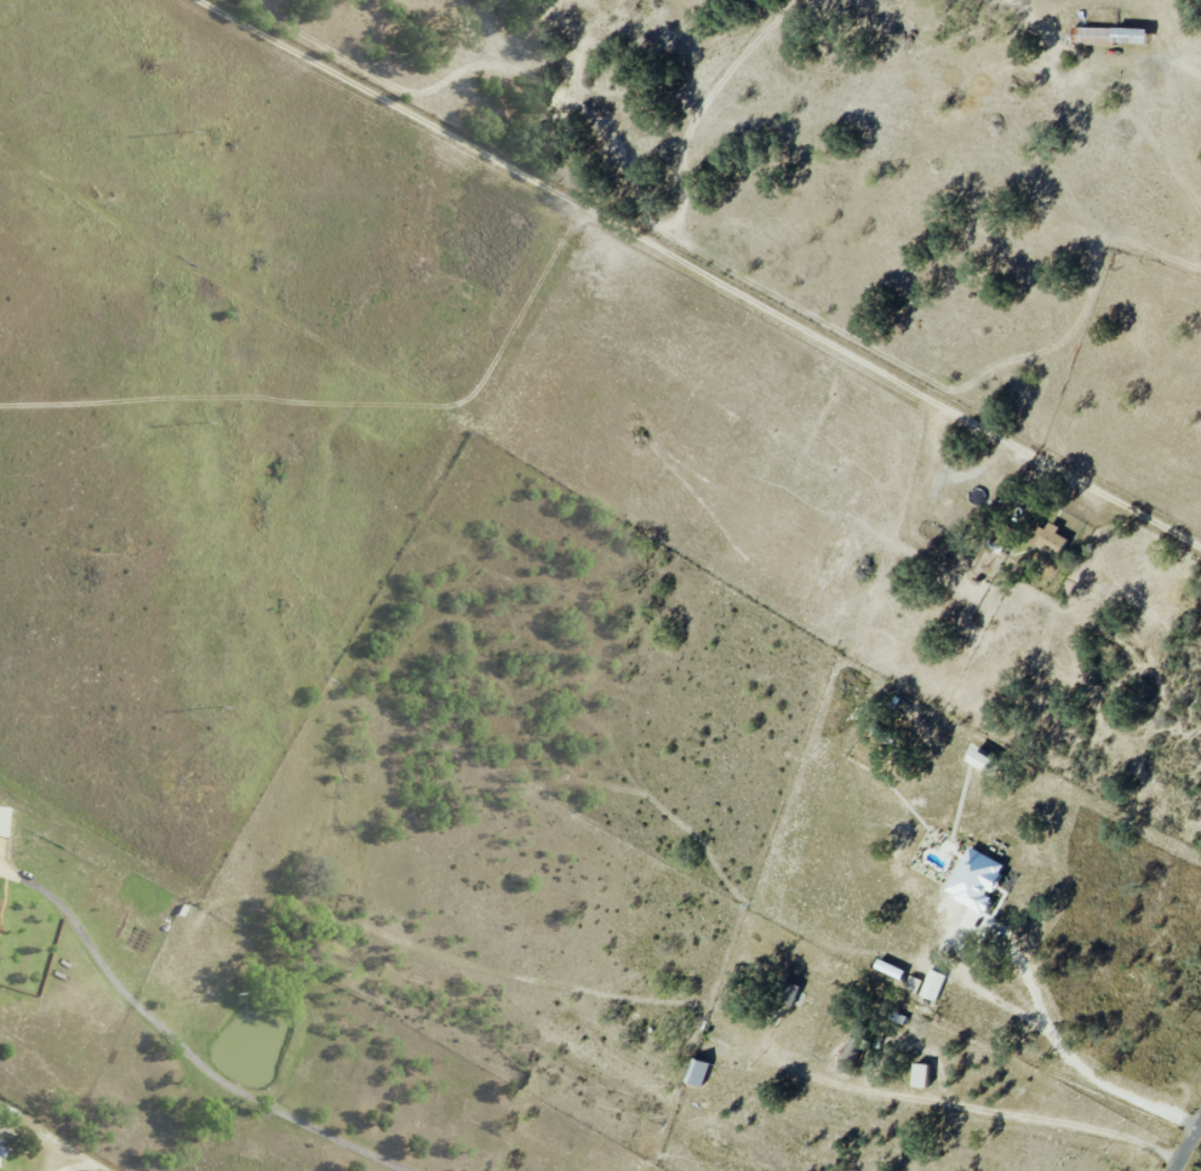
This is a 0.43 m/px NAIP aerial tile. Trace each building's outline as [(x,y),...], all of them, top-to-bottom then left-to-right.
[(1147,45),(1147,29),(1072,27),(1072,44),(1147,45)] [(1059,529),(1039,521),(1030,542),(1060,554),(1067,537),(1057,533),(1059,529)] [(965,761),(985,770),(992,756),(972,747),(965,761)] [(1005,864),(969,846),(946,892),(986,912),(993,898),(989,896),(1005,864)] [(948,975),(931,968),(920,994),(937,1001),(948,975)] [(917,993),(923,980),(912,975),(906,988),(917,993)] [(780,1001),(792,1006),(800,986),(788,981),(780,1001)] [(710,1062),(692,1058),(686,1082),(703,1087),(710,1062)] [(912,1086),(927,1087),(928,1064),(913,1063),(912,1086)]
